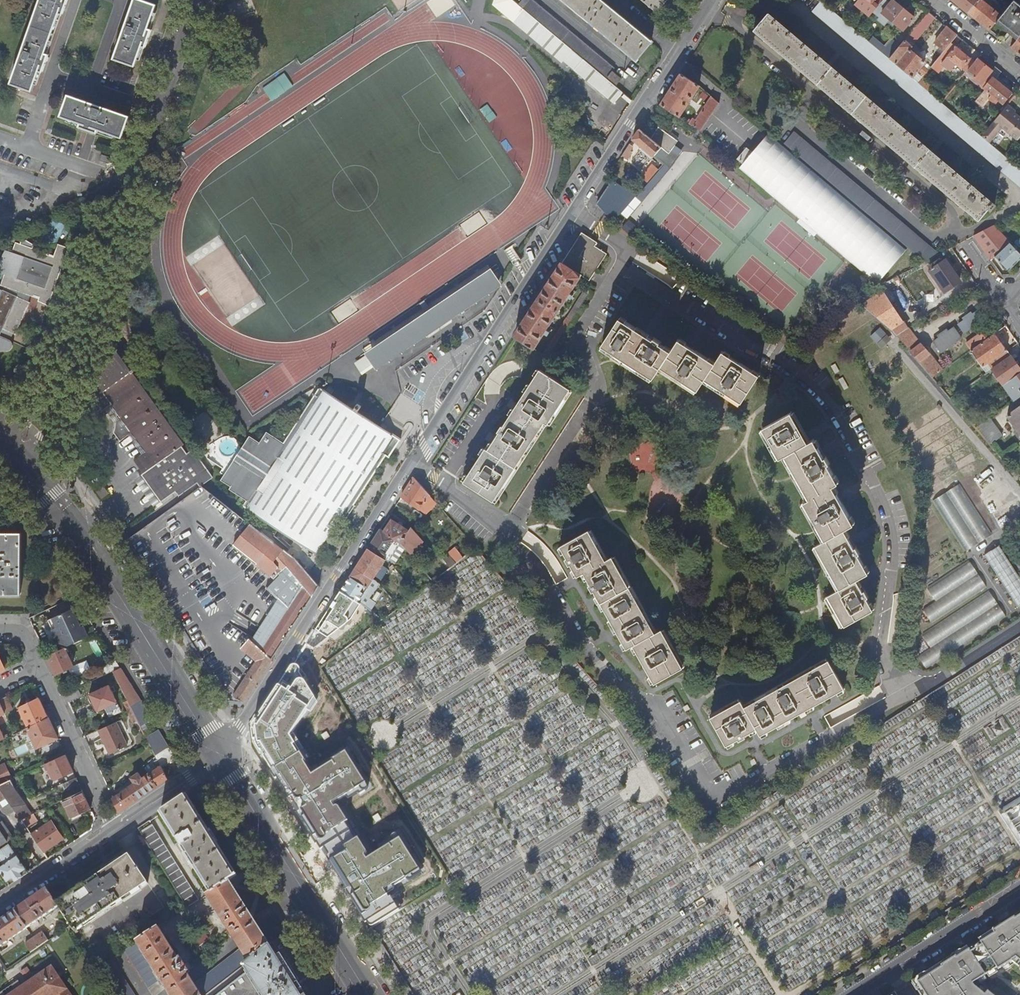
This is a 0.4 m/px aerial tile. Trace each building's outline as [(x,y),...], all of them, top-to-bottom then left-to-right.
[(10,84),(32,91),(64,0),(40,0),(10,84)] [(114,59),(135,66),(156,4),(144,0),(134,0),(114,59)] [(533,0),(529,0),(522,9),(570,49),(582,59),(607,80),(609,78),(617,85),(621,80),(612,73),(615,70),(533,0)] [(637,62),(652,44),(600,0),(564,0),(637,62)] [(670,0),(642,0),(659,14),(670,0)] [(835,13),(838,16),(850,2),(848,0),(845,0),(835,13)] [(877,8),(884,0),(867,0),(877,8)] [(886,0),(884,0),(877,8),(873,13),(878,17),(876,20),(885,27),(890,20),(903,31),(914,18),(893,1),(891,4),(886,0)] [(969,13),(979,0),(953,0),(969,13)] [(981,0),(979,0),(969,13),(990,30),(998,20),(1001,16),(981,0)] [(1001,16),(998,20),(1019,37),(1019,36),(1019,0),(1014,0),(1001,16)] [(989,143),(982,137),(929,93),(919,84),(913,79),(890,60),(870,43),(858,32),(838,16),(835,13),(822,2),(813,13),(1019,187),(1019,169),(989,143)] [(520,12),(568,52),(570,49),(522,9),(520,12)] [(559,62),(562,59),(568,52),(520,12),(512,22),(559,62)] [(914,44),(935,18),(929,12),(908,39),(914,44)] [(995,206),(768,15),(755,31),(979,221),(989,209),(992,210),(995,206)] [(952,43),(958,36),(947,28),(933,45),(943,54),(952,43)] [(1011,48),(1019,55),(1019,36),(1019,37),(1011,48)] [(873,38),(870,43),(890,60),(901,47),(891,39),(885,47),(873,38)] [(901,47),(890,60),(913,79),(926,63),(910,49),(912,47),(905,42),(901,47)] [(952,43),(943,54),(932,68),(939,73),(945,66),(951,71),(956,65),(967,73),(975,62),(952,43)] [(568,52),(580,62),(582,59),(570,49),(568,52)] [(562,59),(574,69),(580,62),(568,52),(562,59)] [(607,80),(582,59),(580,62),(616,92),(619,90),(607,80)] [(975,62),(967,73),(965,75),(981,87),(981,86),(993,72),(978,59),(975,62)] [(580,62),(574,69),(573,70),(613,103),(619,95),(616,92),(580,62)] [(920,72),(925,76),(930,71),(925,67),(920,72)] [(996,80),(1002,73),(996,68),(993,72),(981,86),(992,95),(990,99),(994,102),(995,101),(998,103),(999,101),(1003,104),(1012,93),(1004,86),(1000,83),(996,80)] [(684,77),(681,75),(661,106),(664,108),(679,117),(699,86),(684,77)] [(923,80),(919,84),(929,93),(933,88),(923,80)] [(622,97),(630,104),(632,101),(624,94),(622,97)] [(130,117),(68,95),(61,116),(122,138),(130,117)] [(719,103),(712,97),(696,121),(692,118),(691,121),(689,120),(687,122),(701,131),(719,103)] [(982,137),(989,143),(1002,128),(1018,141),(1019,138),(1019,117),(1007,107),(982,137)] [(677,141),(659,128),(652,140),(661,147),(669,153),(672,149),(677,141)] [(640,129),(633,140),(641,147),(639,149),(651,159),(653,156),(661,147),(652,140),(644,133),(640,129)] [(878,283),(906,249),(767,134),(739,168),(878,283)] [(925,263),(939,255),(799,137),(790,149),(847,197),(899,241),(908,248),(925,263)] [(634,146),(630,144),(622,156),(628,160),(633,153),(630,151),(634,146)] [(669,169),(679,154),(672,149),(669,153),(661,147),(653,156),(663,165),(669,169)] [(656,174),(659,170),(654,165),(643,178),(648,183),(656,174)] [(656,174),(663,178),(669,169),(663,165),(659,170),(656,174)] [(636,197),(612,182),(597,205),(599,207),(613,223),(636,197)] [(1014,217),(1006,221),(1019,233),(1019,222),(1014,217)] [(975,237),(991,260),(996,257),(1009,271),(1019,260),(1019,254),(995,227),(975,237)] [(599,243),(582,233),(563,263),(575,271),(580,277),(582,275),(591,281),(608,254),(596,246),(599,243)] [(6,286),(32,294),(35,295),(36,294),(41,295),(39,300),(51,304),(70,246),(59,243),(55,255),(35,248),(36,245),(24,237),(22,244),(17,242),(14,252),(10,251),(3,272),(7,273),(3,285),(6,286)] [(519,258),(512,247),(505,251),(514,266),(518,263),(516,260),(519,258)] [(960,281),(946,261),(942,263),(940,260),(930,266),(937,276),(933,279),(938,287),(942,284),(947,290),(960,281)] [(515,337),(534,349),(580,277),(575,271),(563,263),(515,337)] [(375,370),(383,365),(501,286),(487,266),(428,306),(430,310),(425,313),(423,310),(394,329),(362,350),(367,358),(372,366),(375,370)] [(4,289),(29,301),(32,294),(6,286),(4,289)] [(29,301),(4,289),(0,287),(0,350),(9,349),(12,347),(14,345),(13,342),(12,338),(15,333),(17,334),(32,302),(29,301)] [(892,330),(903,323),(884,293),(864,306),(891,329),(892,330)] [(119,309),(123,296),(117,294),(112,306),(119,309)] [(981,311),(960,325),(966,333),(986,319),(981,311)] [(704,381),(740,404),(758,377),(721,353),(714,365),(690,350),(677,342),(670,353),(659,346),(660,344),(653,340),(652,341),(644,336),(619,320),(601,347),(619,359),(652,380),(659,369),(686,386),(696,393),(704,381)] [(908,330),(903,323),(892,330),(898,336),(908,330)] [(956,328),(935,343),(942,354),(963,338),(956,328)] [(974,339),(979,346),(996,333),(992,328),(990,328),(974,339)] [(910,329),(908,330),(898,336),(912,353),(915,356),(933,378),(944,371),(925,349),(910,329)] [(996,333),(979,346),(975,349),(972,350),(972,351),(984,368),(989,364),(1008,351),(996,333)] [(989,364),(993,370),(1004,386),(1019,374),(1019,367),(1008,351),(989,364)] [(182,446),(184,445),(116,353),(101,365),(105,371),(94,380),(97,384),(93,386),(92,390),(90,394),(103,412),(112,406),(115,410),(111,413),(117,420),(114,434),(120,443),(132,434),(146,454),(134,462),(144,476),(145,475),(163,501),(176,492),(179,496),(198,483),(201,486),(202,486),(213,477),(194,451),(189,456),(182,446)] [(372,366),(367,358),(356,365),(361,373),(372,366)] [(486,449),(465,482),(495,501),(545,423),(548,425),(571,390),(540,370),(504,427),(502,426),(498,432),(500,433),(489,450),(486,449)] [(1019,397),(1019,374),(1004,386),(1003,386),(1014,401),(1019,397)] [(249,500),(245,506),(320,555),(329,541),(331,538),(332,538),(342,522),(344,524),(356,506),(353,504),(385,456),(390,459),(401,442),(386,432),(381,428),(367,419),(358,413),(362,407),(358,405),(354,410),(322,389),(286,444),(267,432),(260,443),(225,438),(203,450),(232,485),(230,488),(249,500)] [(1008,415),(1019,433),(1019,407),(1008,415)] [(825,566),(838,590),(826,597),(829,602),(843,627),(872,611),(865,599),(867,598),(863,592),(861,593),(855,581),(866,574),(856,556),(858,555),(854,548),(852,549),(842,531),(852,526),(831,487),(837,484),(826,465),(828,464),(825,457),(822,458),(812,440),(806,443),(789,413),(761,429),(778,458),(783,456),(795,476),(808,499),(802,502),(819,532),(824,541),(814,546),(825,566)] [(1003,436),(990,418),(976,428),(985,438),(987,441),(990,444),(1003,436)] [(421,484),(414,478),(402,497),(420,510),(430,495),(421,484)] [(187,633),(210,670),(226,700),(246,701),(320,586),(316,582),(295,556),(252,524),(241,516),(238,514),(202,486),(201,486),(129,539),(187,633)] [(437,503),(430,495),(420,510),(426,514),(437,503)] [(392,521),(385,533),(401,543),(409,531),(392,521)] [(424,541),(412,527),(409,532),(409,531),(401,543),(402,544),(406,549),(410,553),(424,541)] [(385,533),(380,530),(368,548),(386,560),(390,562),(390,561),(402,544),(401,543),(385,533)] [(613,557),(606,561),(604,557),(590,531),(562,547),(568,558),(566,560),(569,566),(572,564),(578,576),(585,573),(592,585),(589,586),(592,592),(595,591),(627,649),(633,646),(655,684),(683,668),(662,630),(655,633),(647,618),(613,557)] [(20,594),(20,534),(0,534),(0,594),(20,594)] [(390,561),(396,564),(406,549),(402,544),(390,561)] [(1017,607),(1019,605),(1019,581),(997,546),(983,556),(1017,607)] [(386,560),(368,548),(356,568),(373,580),(386,560)] [(464,557),(458,550),(450,556),(457,563),(464,557)] [(443,559),(451,568),(457,563),(450,556),(449,555),(443,559)] [(356,568),(341,591),(354,599),(362,604),(371,611),(376,603),(369,599),(378,584),(376,581),(373,580),(356,568)] [(378,619),(338,592),(255,725),(288,716),(320,668),(378,619)] [(57,639),(59,638),(64,649),(65,649),(88,637),(83,627),(80,628),(72,610),(48,621),(57,639)] [(56,674),(73,666),(65,649),(64,649),(48,657),(56,674)] [(114,671),(120,668),(116,661),(103,667),(106,674),(113,671),(114,671)] [(760,735),(844,690),(828,661),(744,707),(741,701),(711,717),(726,746),(738,739),(739,741),(745,737),(744,735),(757,729),(760,735)] [(126,697),(131,705),(141,700),(120,668),(114,671),(126,697)] [(256,745),(372,929),(442,885),(445,870),(321,668),(288,716),(253,726),(256,745)] [(109,686),(90,694),(98,711),(117,702),(109,686)] [(81,695),(78,687),(65,693),(68,701),(81,695)] [(7,697),(0,700),(0,702),(5,714),(13,710),(7,697)] [(126,697),(122,699),(128,710),(132,708),(131,705),(126,697)] [(29,727),(48,718),(39,699),(20,708),(29,727)] [(138,720),(141,726),(153,720),(141,700),(131,705),(132,708),(134,713),(138,720)] [(0,702),(0,716),(2,715),(7,725),(10,724),(5,714),(0,702)] [(134,713),(129,716),(133,723),(138,720),(134,713)] [(38,747),(58,738),(48,718),(29,727),(38,747)] [(110,754),(128,745),(117,721),(99,730),(110,754)] [(156,755),(170,746),(159,730),(147,737),(150,743),(156,755)] [(162,767),(176,757),(170,746),(156,755),(161,765),(162,767)] [(66,755),(48,763),(49,766),(51,769),(55,779),(73,771),(66,755)] [(5,764),(0,766),(0,785),(11,780),(13,779),(5,764)] [(132,778),(136,783),(128,788),(122,793),(114,798),(120,811),(168,778),(162,767),(161,765),(142,779),(138,774),(132,778)] [(67,791),(80,785),(77,778),(64,784),(67,791)] [(16,811),(26,805),(16,789),(11,780),(0,785),(0,787),(16,811)] [(5,812),(9,815),(16,811),(0,787),(0,805),(5,812)] [(71,818),(91,809),(83,791),(62,800),(71,818)] [(187,796),(160,814),(179,844),(176,846),(188,865),(191,864),(210,894),(229,880),(237,875),(187,796)] [(1004,812),(1005,813),(1019,804),(1019,801),(1004,812)] [(1005,813),(1002,816),(1019,842),(1019,836),(1005,813)] [(52,821),(43,827),(34,814),(22,820),(43,852),(63,838),(52,821)] [(14,838),(0,818),(0,847),(14,838)] [(72,822),(65,827),(72,837),(79,832),(72,822)] [(152,825),(140,833),(165,872),(169,879),(187,909),(200,901),(152,825)] [(11,885),(29,872),(9,844),(0,850),(0,858),(4,864),(0,867),(0,869),(11,885)] [(77,893),(58,906),(76,934),(79,933),(78,930),(116,903),(117,905),(148,884),(129,856),(115,865),(98,877),(99,878),(77,893)] [(165,872),(156,878),(160,885),(169,879),(165,872)] [(207,896),(241,951),(196,986),(189,975),(191,973),(182,958),(179,959),(160,928),(125,951),(154,994),(159,994),(166,990),(170,994),(206,994),(270,946),(229,880),(210,894),(207,896)] [(35,899),(16,912),(27,928),(58,906),(48,890),(35,899)] [(27,928),(16,912),(0,922),(0,946),(27,928)] [(982,941),(997,968),(1012,962),(1019,968),(1019,918),(982,941)] [(45,932),(34,938),(40,946),(49,940),(45,932)] [(204,933),(195,941),(200,948),(210,939),(204,933)] [(206,994),(300,994),(303,993),(300,983),(312,976),(285,933),(270,946),(206,994)] [(34,938),(26,945),(31,952),(40,946),(34,938)] [(986,974),(970,949),(920,980),(930,994),(990,994),(972,982),(986,974)] [(98,969),(114,994),(134,994),(111,960),(98,969)] [(13,994),(72,994),(53,968),(13,994)]
